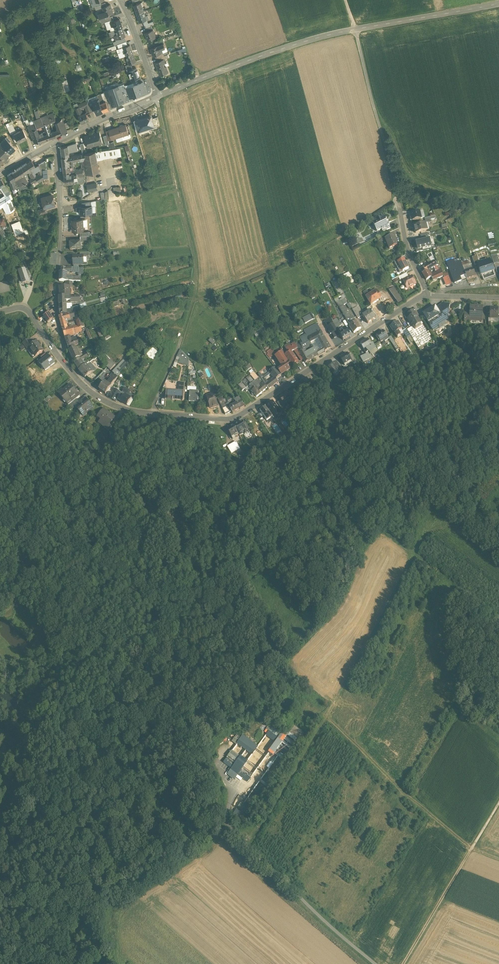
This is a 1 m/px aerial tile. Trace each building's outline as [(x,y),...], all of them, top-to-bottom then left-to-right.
[(140,6),(139,3),(141,3),(141,2),(134,4),(137,13),(144,11),(142,5),(140,6)] [(106,6),(102,7),(103,7),(104,12),(105,16),(113,13),(110,4),(106,6)] [(144,11),(137,13),(140,22),(143,21),(147,20),(147,19),(145,20),(144,17),(146,16),(144,11)] [(119,19),(113,21),(114,25),(116,30),(122,28),(119,19)] [(122,28),(116,30),(119,38),(116,39),(117,41),(119,40),(125,38),(124,36),(125,36),(122,28)] [(153,29),(145,32),(148,40),(156,37),(154,37),(153,33),(154,33),(153,29)] [(111,31),(109,32),(110,37),(114,35),(115,39),(116,39),(119,38),(116,30),(111,31)] [(163,42),(150,47),(153,55),(154,55),(161,53),(160,49),(165,47),(163,42)] [(128,45),(123,47),(125,51),(126,55),(133,53),(130,45),(128,45)] [(133,53),(126,55),(128,60),(129,59),(130,63),(129,63),(129,64),(131,63),(136,62),(133,53)] [(157,61),(155,61),(160,75),(164,73),(164,74),(165,74),(164,73),(168,72),(164,59),(164,58),(163,59),(157,61)] [(133,70),(129,71),(130,76),(131,76),(132,79),(130,80),(139,77),(136,68),(133,70)] [(67,79),(57,82),(60,92),(70,89),(67,79)] [(143,82),(135,85),(138,95),(147,92),(143,82)] [(135,85),(127,88),(129,93),(130,97),(138,95),(135,85)] [(125,101),(123,94),(120,86),(113,88),(119,103),(125,101)] [(113,88),(110,89),(111,92),(108,93),(109,96),(112,105),(119,103),(113,88)] [(99,99),(92,102),(93,104),(95,110),(96,113),(103,111),(100,103),(99,99)] [(104,102),(100,103),(103,111),(109,109),(106,101),(104,102)] [(53,112),(47,114),(50,121),(56,119),(53,112)] [(83,115),(79,116),(82,122),(89,119),(86,113),(83,115)] [(47,114),(40,117),(43,124),(47,122),(50,121),(47,114)] [(136,121),(140,134),(149,131),(149,128),(150,126),(154,125),(151,118),(151,116),(136,121)] [(158,116),(151,118),(154,125),(154,127),(160,125),(158,116)] [(40,117),(33,120),(35,126),(43,124),(40,117)] [(59,129),(54,131),(55,135),(61,133),(67,131),(62,119),(56,121),(59,129)] [(33,120),(29,121),(30,123),(27,125),(32,136),(38,134),(38,133),(36,128),(35,126),(33,120)] [(50,132),(47,122),(43,124),(46,133),(48,137),(55,135),(54,131),(53,131),(50,132)] [(16,130),(12,123),(6,126),(10,133),(16,130)] [(126,124),(113,128),(116,137),(129,133),(126,124)] [(22,129),(13,133),(17,141),(26,137),(22,129)] [(42,132),(38,133),(38,134),(32,136),(34,142),(39,140),(40,140),(48,137),(46,133),(43,135),(42,132)] [(100,132),(96,133),(94,133),(92,133),(95,145),(98,144),(99,143),(102,142),(100,132)] [(90,134),(89,135),(85,136),(87,146),(91,145),(92,146),(95,145),(92,133),(90,134)] [(10,152),(15,148),(9,141),(5,137),(0,142),(1,143),(8,150),(10,152)] [(1,143),(0,144),(0,152),(1,153),(3,156),(4,157),(10,152),(8,150),(1,143)] [(76,143),(68,145),(69,151),(70,151),(78,149),(76,143)] [(68,145),(61,147),(61,146),(60,147),(62,156),(68,155),(69,155),(69,151),(68,145)] [(119,148),(107,150),(108,157),(112,156),(113,157),(120,155),(119,148)] [(107,149),(95,151),(97,159),(102,158),(108,157),(107,150),(107,149)] [(95,151),(85,153),(86,159),(88,173),(99,171),(97,159),(95,151)] [(79,154),(68,156),(69,162),(73,162),(81,160),(79,154)] [(31,160),(26,163),(30,169),(33,167),(35,166),(31,160)] [(26,163),(15,169),(19,176),(23,173),(27,171),(29,173),(32,172),(30,169),(26,163)] [(74,169),(70,170),(70,171),(70,173),(74,172),(74,173),(77,172),(78,178),(79,178),(79,176),(83,175),(83,172),(82,168),(74,169)] [(19,176),(15,169),(12,172),(16,178),(19,181),(21,184),(23,187),(25,186),(21,178),(19,176)] [(16,178),(12,172),(7,175),(11,181),(14,179),(15,178),(16,178)] [(64,174),(65,183),(75,182),(75,181),(74,173),(74,172),(70,173),(64,174)] [(25,176),(21,178),(25,186),(30,184),(27,180),(25,176)] [(51,194),(41,197),(44,207),(46,207),(54,205),(51,194)] [(5,202),(2,204),(2,205),(6,212),(14,209),(11,200),(10,198),(5,202)] [(419,211),(409,214),(410,221),(411,222),(413,221),(421,219),(419,211)] [(385,216),(381,218),(380,218),(376,220),(377,220),(372,222),(377,232),(381,230),(380,226),(388,222),(385,216)] [(82,219),(72,220),(72,221),(71,222),(71,224),(73,225),(73,230),(83,230),(82,219)] [(19,222),(12,225),(15,233),(22,231),(19,222)] [(388,222),(380,226),(381,230),(383,232),(391,228),(388,222)] [(414,227),(416,234),(428,231),(426,224),(421,225),(414,227)] [(388,233),(377,239),(379,242),(385,239),(390,237),(388,233)] [(390,237),(385,239),(389,250),(398,246),(394,235),(390,237)] [(416,240),(418,250),(422,249),(431,247),(428,237),(421,239),(416,240)] [(80,238),(70,239),(70,244),(71,244),(71,250),(77,250),(77,249),(81,248),(80,239),(80,238)] [(80,257),(73,258),(74,266),(84,265),(83,257),(80,257)] [(400,262),(398,263),(403,272),(409,270),(404,260),(400,262)] [(432,264),(427,267),(426,265),(424,267),(425,268),(420,271),(422,274),(428,271),(431,270),(433,268),(436,266),(435,262),(432,264)] [(466,277),(464,272),(461,265),(461,263),(455,265),(454,262),(447,264),(455,285),(461,282),(460,279),(466,277)] [(468,262),(461,265),(464,272),(471,270),(469,266),(468,262)] [(484,281),(495,277),(490,262),(479,266),(484,281)] [(66,269),(62,269),(62,273),(60,273),(59,282),(69,282),(69,278),(67,278),(67,273),(66,273),(66,269)] [(471,270),(464,272),(466,277),(467,280),(476,278),(473,269),(471,270)] [(24,270),(19,272),(20,278),(22,284),(28,282),(24,270)] [(428,271),(422,274),(426,281),(432,278),(428,271)] [(436,273),(434,274),(437,280),(443,277),(441,271),(439,272),(436,273)] [(350,273),(345,275),(349,284),(354,282),(350,273)] [(443,274),(447,287),(452,286),(449,273),(443,274)] [(412,277),(403,282),(407,289),(410,288),(410,289),(413,287),(413,286),(416,285),(412,277)] [(66,288),(60,289),(61,298),(66,297),(71,297),(70,289),(70,288),(66,288)] [(402,302),(393,288),(389,291),(398,304),(402,302)] [(379,295),(376,291),(366,298),(371,305),(373,304),(379,300),(385,297),(383,293),(379,295)] [(344,305),(343,305),(341,301),(340,300),(336,303),(344,317),(347,323),(354,319),(352,316),(351,317),(344,305)] [(444,304),(436,309),(440,315),(450,309),(450,306),(444,304)] [(482,307),(470,307),(470,315),(470,320),(470,322),(482,323),(482,307)] [(356,308),(352,310),(358,319),(361,317),(358,312),(356,308)] [(435,308),(423,315),(428,323),(434,319),(440,315),(436,309),(435,308)] [(434,319),(428,323),(433,331),(438,328),(437,327),(448,320),(450,309),(440,315),(434,319)] [(498,309),(490,309),(490,319),(494,319),(494,318),(498,318),(498,315),(498,309)] [(376,319),(370,311),(367,313),(362,316),(368,324),(376,319)] [(413,312),(407,316),(411,322),(410,323),(413,328),(420,323),(413,312)] [(312,314),(303,319),(305,324),(314,319),(312,314)] [(49,316),(46,315),(44,317),(45,319),(47,322),(48,324),(53,321),(53,320),(50,315),(49,315),(49,316)] [(66,316),(59,318),(60,322),(61,326),(66,325),(65,322),(67,321),(66,316)] [(347,323),(344,317),(341,319),(344,324),(347,329),(349,327),(349,326),(347,323)] [(332,321),(330,318),(325,321),(334,338),(339,335),(333,324),(333,323),(332,321)] [(83,320),(77,322),(78,326),(78,327),(79,330),(81,329),(85,328),(83,320)] [(356,322),(349,326),(349,327),(354,334),(361,329),(356,322)] [(401,330),(397,323),(390,328),(395,335),(397,338),(401,336),(398,333),(401,330)] [(420,323),(413,328),(407,331),(410,336),(411,337),(414,342),(418,349),(431,340),(422,327),(423,327),(421,325),(420,323)] [(316,324),(304,331),(306,334),(308,338),(315,334),(314,334),(320,330),(316,324)] [(66,325),(61,326),(65,339),(70,338),(75,336),(73,329),(67,330),(66,325)] [(339,327),(338,325),(335,327),(339,333),(343,341),(350,336),(346,329),(345,329),(341,332),(340,331),(341,331),(339,327)] [(446,326),(436,333),(438,336),(444,331),(444,330),(447,328),(446,326)] [(262,330),(254,335),(256,338),(264,333),(262,330)] [(315,334),(308,338),(309,341),(312,345),(312,346),(315,344),(314,341),(318,339),(317,337),(322,334),(320,330),(314,334),(315,334)] [(383,332),(376,336),(381,343),(388,339),(383,332)] [(306,334),(300,338),(303,343),(300,345),(303,350),(310,346),(312,345),(309,341),(308,338),(306,334)] [(331,348),(322,334),(317,337),(318,339),(321,346),(322,348),(325,352),(331,348)] [(74,343),(73,341),(71,341),(70,338),(65,339),(69,350),(79,346),(77,341),(76,342),(74,343)] [(28,340),(23,344),(27,350),(29,349),(33,346),(28,340)] [(368,340),(360,344),(366,354),(369,352),(369,353),(370,353),(376,349),(373,344),(371,345),(368,340)] [(33,346),(29,349),(31,351),(30,351),(33,356),(34,355),(36,358),(44,352),(37,343),(33,346)] [(295,344),(286,350),(288,354),(285,356),(287,359),(293,355),(291,353),(294,351),(297,349),(296,347),(295,344)] [(300,345),(296,347),(297,349),(299,352),(301,355),(303,360),(305,363),(315,357),(312,352),(309,354),(308,353),(305,354),(303,350),(300,345)] [(79,347),(69,352),(74,363),(83,357),(81,353),(80,351),(79,347)] [(97,347),(90,352),(87,354),(89,357),(99,350),(97,347)] [(319,350),(316,352),(318,355),(318,356),(325,352),(322,348),(319,350)] [(148,358),(155,360),(158,351),(151,349),(148,358)] [(284,355),(282,349),(274,354),(280,363),(287,359),(284,355)] [(101,355),(98,357),(103,364),(103,363),(105,364),(104,365),(111,371),(116,366),(103,353),(101,355)] [(74,363),(73,363),(77,369),(83,365),(84,364),(83,362),(82,361),(89,357),(87,354),(83,357),(74,363)] [(348,356),(347,354),(340,358),(345,366),(344,365),(350,361),(351,361),(352,362),(348,356)] [(298,363),(293,355),(287,359),(293,367),(298,363)] [(40,364),(46,372),(55,364),(49,357),(48,358),(42,362),(40,364)] [(287,359),(280,363),(283,368),(290,363),(287,359)] [(124,360),(115,370),(117,371),(114,374),(118,378),(122,374),(130,365),(124,360)] [(283,368),(278,371),(281,375),(292,368),(290,363),(283,368)] [(336,363),(329,368),(335,377),(342,372),(336,363)] [(84,367),(79,372),(85,379),(92,373),(86,366),(84,367)] [(275,367),(269,372),(271,374),(274,378),(270,381),(273,386),(278,382),(276,379),(281,375),(275,367)] [(258,377),(254,372),(251,374),(256,380),(260,385),(264,391),(267,389),(264,385),(263,383),(259,377),(258,377)] [(107,385),(104,383),(99,390),(105,395),(114,382),(118,378),(114,374),(113,373),(110,377),(112,379),(111,380),(107,385)] [(248,377),(238,386),(242,392),(245,390),(248,387),(256,380),(251,374),(251,375),(250,376),(248,377)] [(265,378),(263,376),(261,378),(266,386),(269,383),(268,382),(265,378)] [(260,385),(256,380),(248,387),(249,389),(253,393),(254,395),(257,397),(264,391),(260,385)] [(178,392),(167,391),(167,390),(166,390),(165,401),(172,401),(183,402),(184,392),(184,385),(178,384),(178,392)] [(70,386),(59,395),(64,401),(68,398),(71,401),(77,396),(72,390),(73,389),(70,386)] [(121,393),(113,388),(111,391),(114,393),(113,395),(110,393),(107,397),(111,400),(116,402),(121,393)] [(198,392),(190,392),(189,403),(198,403),(198,392)] [(122,393),(120,396),(117,400),(127,406),(131,398),(128,396),(122,393)] [(287,393),(279,398),(283,405),(291,400),(287,393)] [(215,400),(212,394),(207,396),(211,409),(218,407),(215,400)] [(222,396),(217,398),(218,399),(217,399),(221,405),(226,402),(225,400),(224,400),(222,396)] [(231,408),(230,408),(229,407),(227,408),(230,413),(232,412),(232,413),(240,409),(244,407),(239,398),(234,400),(236,403),(230,406),(231,408)] [(73,404),(69,407),(71,409),(73,407),(75,409),(76,408),(75,408),(80,404),(77,400),(73,404)] [(80,404),(75,408),(76,408),(81,414),(84,411),(86,415),(93,409),(86,400),(80,404)] [(278,410),(273,402),(266,407),(273,417),(274,418),(280,414),(281,414),(278,410)] [(273,417),(266,407),(260,411),(267,421),(273,417)] [(115,419),(104,410),(99,417),(104,421),(101,425),(106,430),(110,425),(115,419)] [(244,424),(242,422),(237,425),(237,424),(234,426),(239,435),(240,436),(244,434),(244,435),(245,435),(247,434),(248,433),(243,425),(244,424)] [(239,435),(234,426),(227,430),(231,438),(234,436),(235,437),(239,435)] [(236,442),(227,447),(231,454),(240,450),(236,442)] [(270,723),(266,728),(278,737),(283,740),(286,735),(270,723)] [(232,739),(237,743),(241,737),(236,733),(232,739)] [(243,734),(237,743),(251,754),(258,745),(243,734)] [(283,740),(278,737),(270,747),(275,751),(283,740)] [(247,760),(232,749),(223,761),(230,766),(228,769),(230,770),(228,773),(234,778),(238,774),(247,781),(251,775),(241,768),(247,760)] [(258,796),(260,792),(250,785),(247,788),(258,796)] [(233,814),(241,820),(251,805),(243,799),(233,814)]
